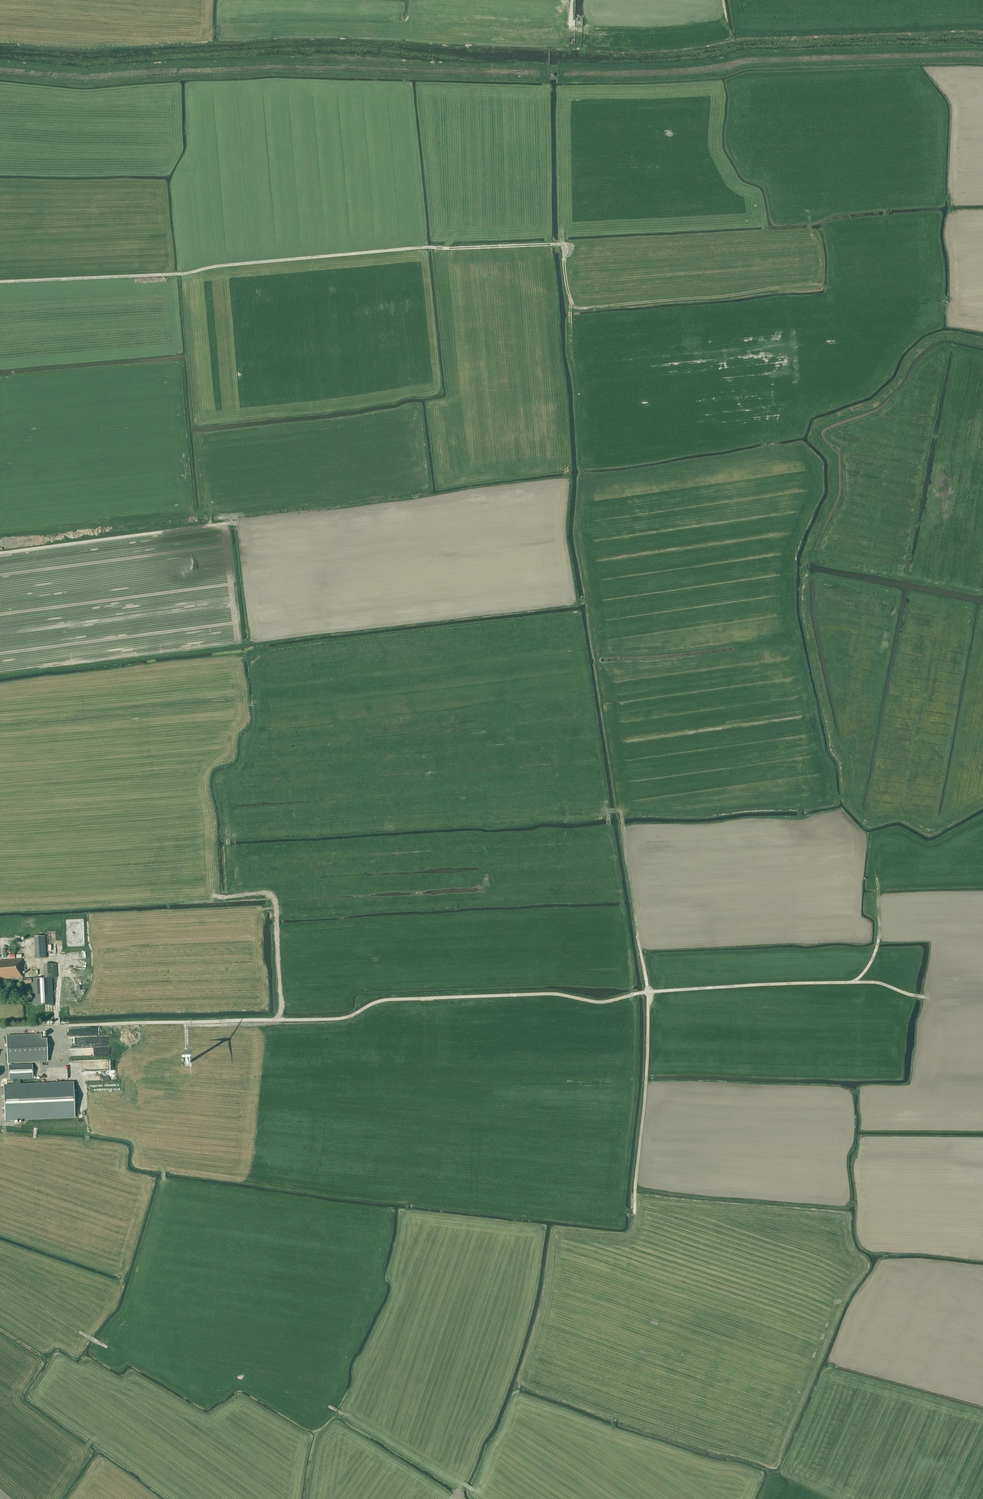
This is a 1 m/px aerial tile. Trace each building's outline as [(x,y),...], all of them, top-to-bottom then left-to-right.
[(34,936),(35,958),(45,958),(44,936),(34,936)] [(20,959),(0,960),(0,979),(22,978),(22,964),(20,964),(20,959)] [(52,977),(56,977),(56,964),(43,964),(43,978),(52,977)] [(31,983),(32,1005),(53,1004),(52,977),(43,978),(22,979),(23,984),(31,983)] [(13,1085),(4,1086),(6,1119),(75,1116),(73,1082),(20,1085),(20,1079),(33,1078),(32,1064),(14,1065),(14,1062),(47,1060),(46,1039),(41,1039),(41,1035),(4,1036),(5,1066),(9,1065),(9,1080),(13,1079),(13,1085)]
